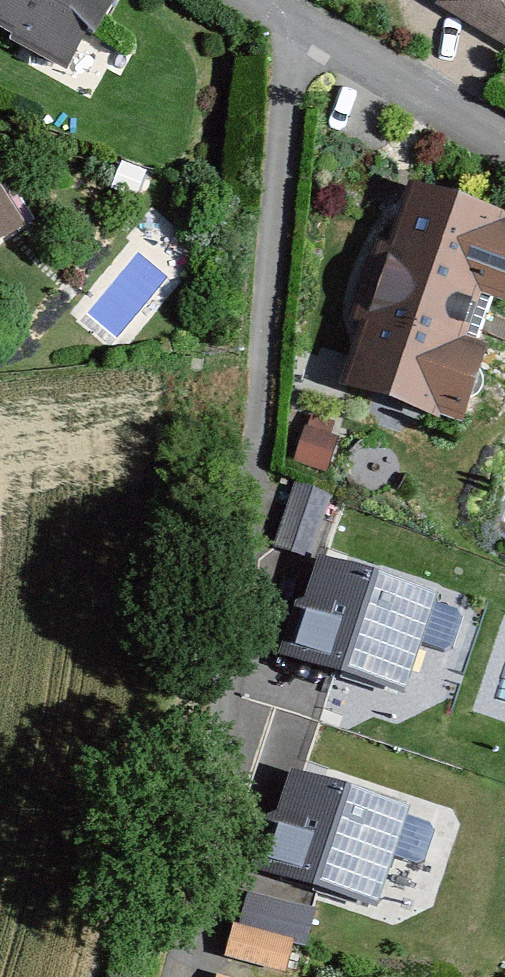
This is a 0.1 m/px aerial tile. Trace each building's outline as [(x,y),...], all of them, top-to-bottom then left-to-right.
[(111,0),(0,0),(0,41),(70,82),(117,3),(111,0)] [(439,13),(504,53),(504,0),(447,0),(439,13)] [(0,194),(0,257),(28,240),(0,194)] [(414,204),(337,408),(461,455),(504,339),(504,238),(414,204)] [(310,557),(335,495),(298,481),(273,543),(310,557)] [(433,594),(319,559),(290,653),(403,688),(433,594)] [(405,807),(293,772),(263,867),(376,902),(405,807)] [(229,923),(216,976),(283,976),(293,939),(229,923)]
